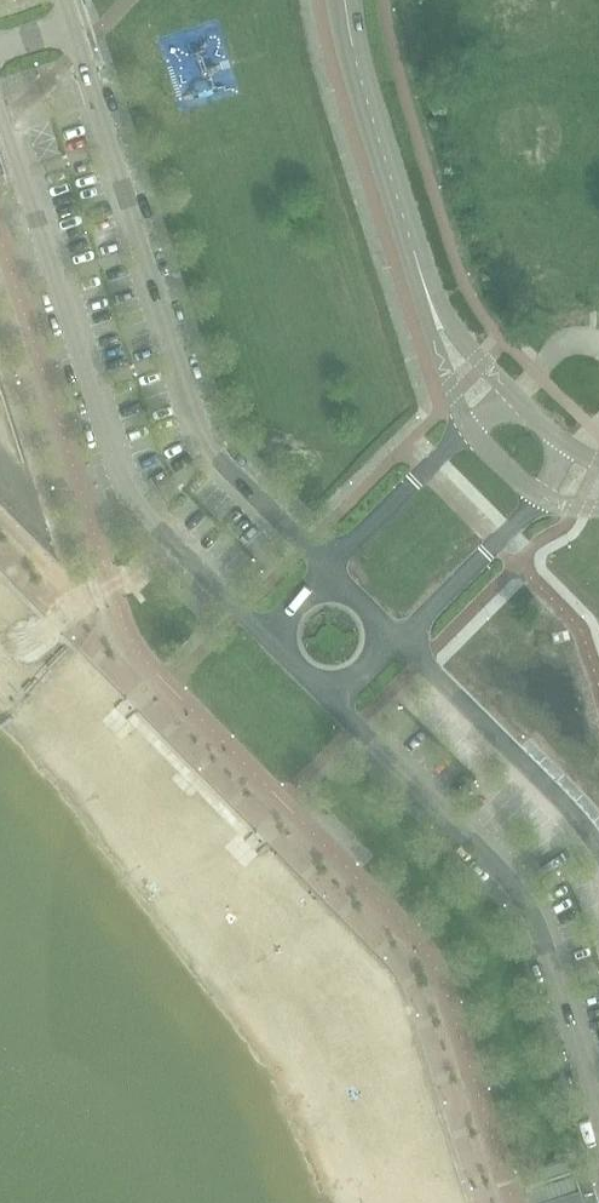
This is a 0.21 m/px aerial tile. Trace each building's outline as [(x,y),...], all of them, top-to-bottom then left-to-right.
[(523,1172),(526,1184),(532,1202),(598,1202),(598,1200),(588,1164),(571,1170),(567,1158),(535,1168),(523,1172)]
